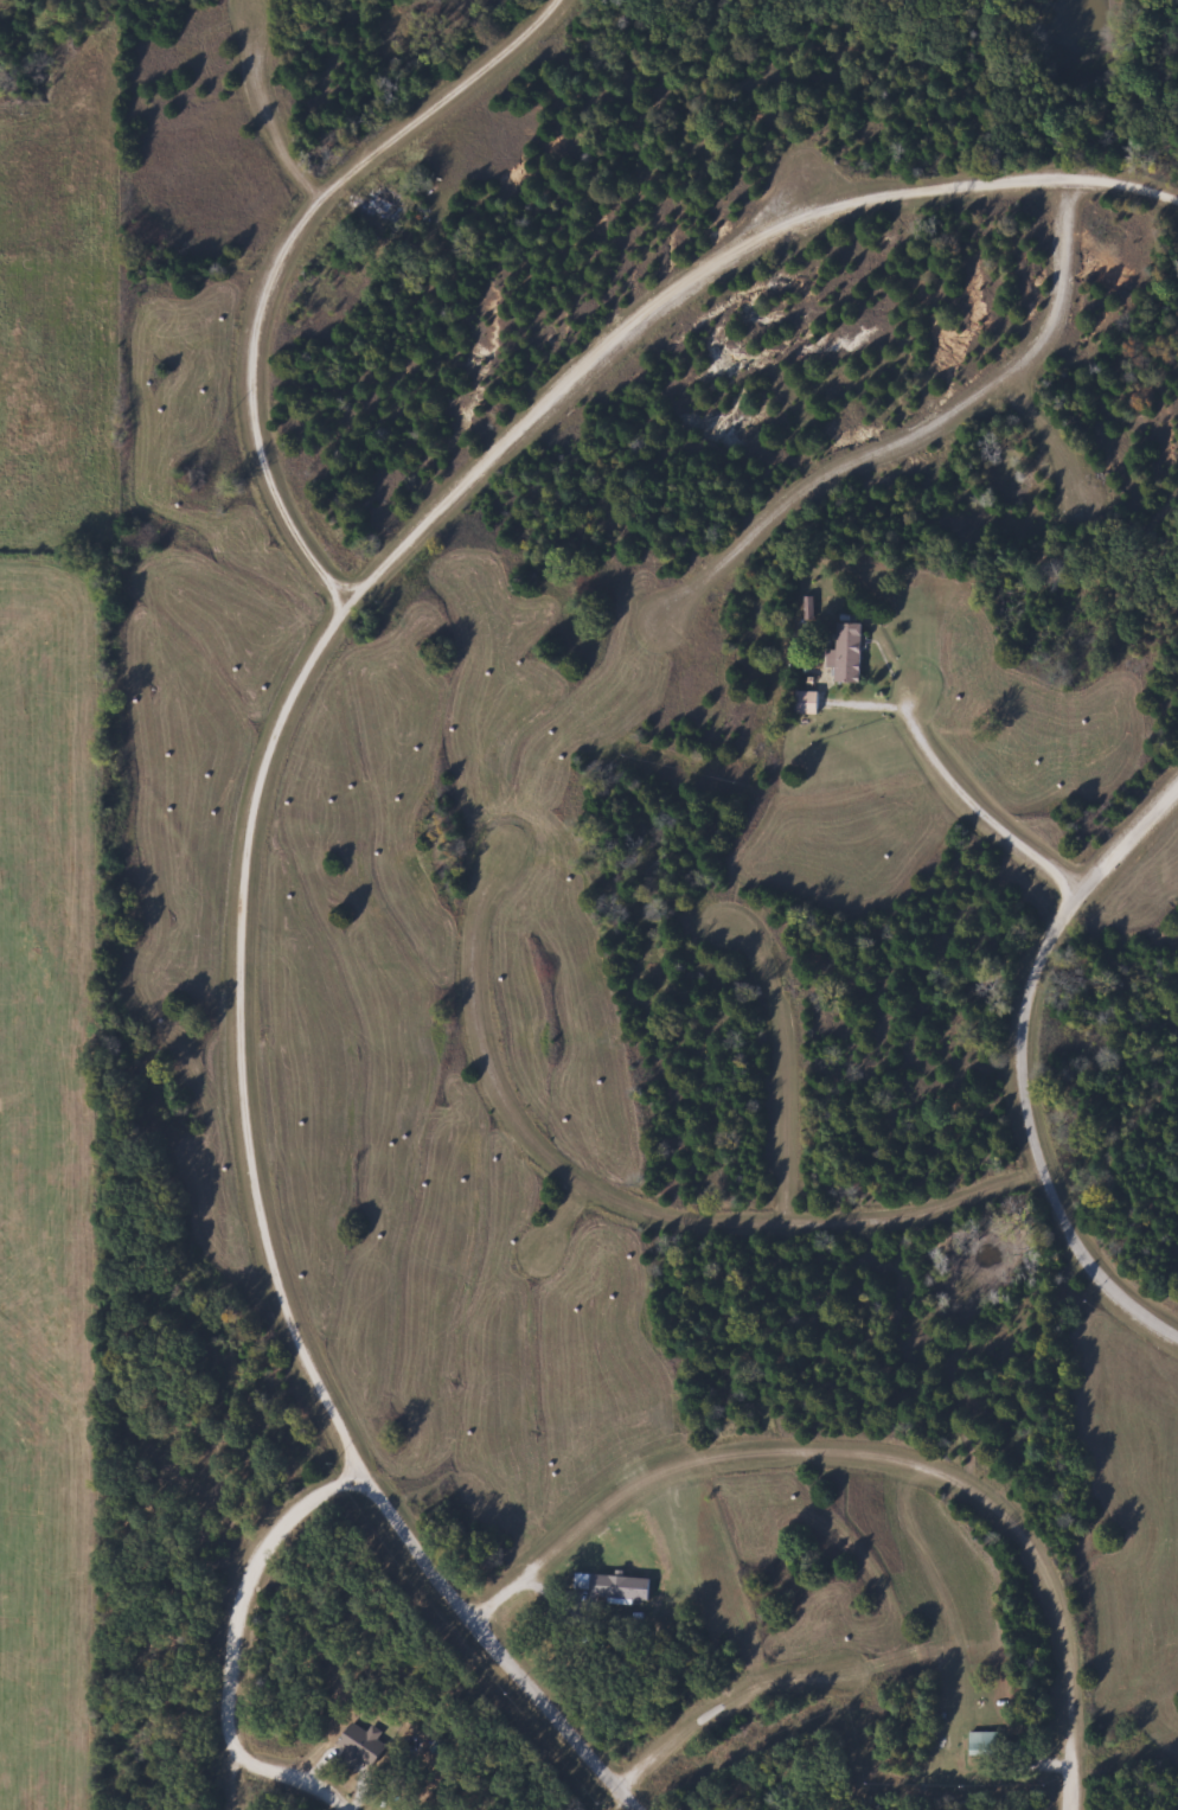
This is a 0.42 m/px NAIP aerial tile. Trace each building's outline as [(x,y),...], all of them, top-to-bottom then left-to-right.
[(828,668),(835,668),(835,683),(863,683),(864,623),(838,623),(838,650),(828,650),(828,668)] [(819,714),(819,691),(796,691),(796,714),(819,714)] [(574,1594),(650,1598),(652,1578),(575,1573),(574,1594)] [(355,1769),(361,1761),(370,1768),(386,1747),(374,1739),(378,1732),(368,1725),(363,1732),(350,1723),(335,1743),(343,1749),(337,1756),(355,1769)] [(968,1732),(967,1755),(1000,1756),(1000,1733),(968,1732)]
